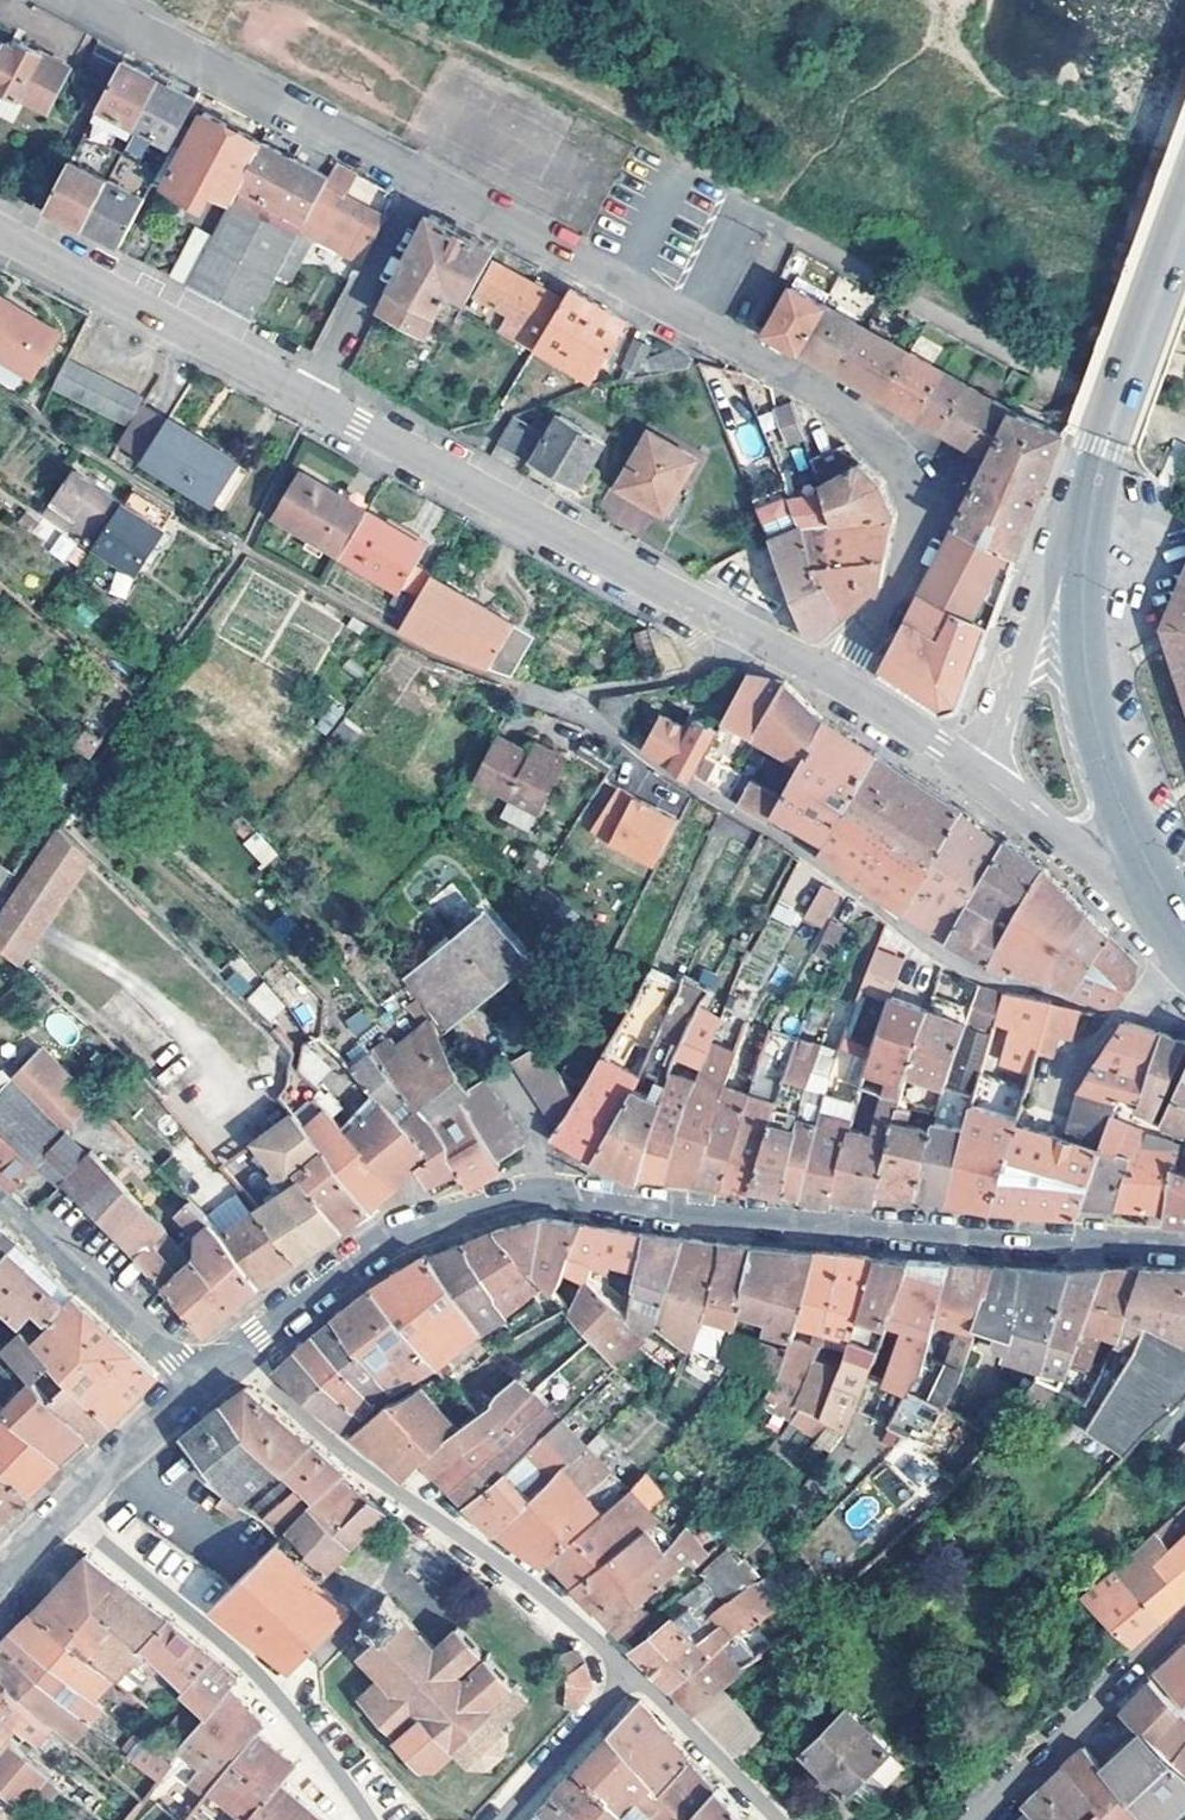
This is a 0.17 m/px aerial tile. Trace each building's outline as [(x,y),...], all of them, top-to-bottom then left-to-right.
[(90,118),(91,116),(98,105),(121,62),(125,55),(96,41),(83,66),(98,74),(77,112),(90,118)] [(6,42),(0,53),(0,87),(47,110),(69,68),(19,43),(16,48),(6,42)] [(134,125),(158,81),(121,62),(98,105),(134,125)] [(195,99),(158,81),(134,125),(171,144),(195,99)] [(231,200),(239,185),(261,142),(204,113),(183,150),(165,186),(205,206),(212,190),(231,200)] [(100,120),(91,116),(90,118),(87,122),(97,127),(98,124),(100,120)] [(97,127),(87,122),(82,132),(114,148),(120,137),(98,124),(97,127)] [(82,223),(105,179),(97,175),(108,151),(112,153),(114,148),(82,132),(44,203),(82,223)] [(134,142),(127,138),(123,146),(130,149),(134,142)] [(261,142),(239,185),(250,190),(244,203),(275,218),(273,224),(295,236),(298,229),(326,176),(261,142)] [(171,144),(157,170),(152,180),(165,186),(183,150),(171,144)] [(119,163),(152,180),(157,170),(123,153),(119,163)] [(326,176),(298,229),(358,262),(382,217),(341,195),(352,173),(333,162),(326,176)] [(142,198),(105,179),(82,223),(118,243),(142,198)] [(250,190),(239,185),(231,200),(203,253),(186,285),(252,319),(275,275),(295,236),(273,224),(275,218),(244,203),(250,190)] [(493,248),(429,214),(371,326),(388,335),(397,318),(425,332),(447,294),(453,290),(466,296),(493,248)] [(311,236),(298,229),(295,236),(275,275),(286,281),(311,236)] [(173,279),(186,285),(203,253),(190,246),(173,279)] [(537,340),(563,300),(494,262),(476,295),(510,313),(502,330),(518,339),(523,332),(537,340)] [(763,332),(797,350),(821,306),(826,296),(796,277),(763,332)] [(569,290),(563,300),(537,340),(535,343),(591,376),(627,320),(626,320),(569,290)] [(29,379),(54,338),(52,330),(0,298),(0,361),(29,379)] [(797,350),(836,372),(861,327),(821,306),(797,350)] [(883,398),(908,353),(861,327),(836,372),(883,398)] [(636,373),(648,346),(632,340),(620,367),(636,373)] [(690,359),(671,348),(644,359),(650,373),(654,372),(689,368),(690,359)] [(883,398),(917,416),(942,372),(908,353),(883,398)] [(140,397),(65,358),(51,385),(127,424),(130,419),(140,397)] [(758,380),(740,371),(744,385),(758,380)] [(917,416),(940,429),(965,385),(942,372),(917,416)] [(940,429),(988,456),(1012,414),(1013,412),(965,385),(940,429)] [(806,443),(795,409),(775,415),(785,450),(806,443)] [(245,466),(166,418),(162,424),(141,411),(123,442),(143,455),(141,459),(221,507),(245,466)] [(554,478),(575,490),(588,466),(601,439),(559,414),(545,441),(539,436),(547,421),(536,416),(530,426),(511,416),(496,442),(525,460),(528,455),(557,472),(554,478)] [(954,523),(1016,556),(1025,533),(1039,494),(1062,434),(1012,414),(988,456),(954,523)] [(699,455),(651,429),(618,488),(646,502),(651,494),(670,505),(679,491),(699,455)] [(811,460),(816,492),(823,527),(892,515),(891,513),(879,482),(842,444),(811,460)] [(596,471),(588,466),(575,490),(585,496),(596,471)] [(115,499),(72,471),(48,504),(65,516),(62,521),(89,538),(115,499)] [(339,554),(365,512),(301,472),(274,515),(338,555),(339,554)] [(171,512),(130,487),(91,544),(131,571),(171,512)] [(687,495),(679,491),(670,505),(651,494),(646,502),(674,518),(687,495)] [(879,583),(884,555),(829,564),(823,527),(816,492),(781,499),(783,503),(791,531),(816,585),(823,582),(839,615),(879,583)] [(433,504),(424,499),(421,506),(430,511),(433,504)] [(806,638),(839,615),(823,582),(816,585),(791,531),(783,503),(754,515),(763,541),(806,638)] [(415,598),(428,577),(414,569),(427,545),(402,531),(398,537),(383,527),(386,521),(366,509),(365,512),(339,554),(377,575),(374,579),(381,583),(384,578),(415,598)] [(884,555),(892,515),(823,527),(829,564),(884,555)] [(1011,569),(1016,556),(954,523),(879,673),(941,714),(958,709),(1000,598),(1011,569)] [(71,561),(78,541),(57,533),(50,554),(71,561)] [(114,571),(107,593),(127,599),(133,577),(114,571)] [(428,577),(415,598),(396,630),(425,646),(509,676),(531,636),(428,577)] [(384,635),(364,624),(355,635),(373,648),(384,635)] [(649,653),(641,629),(629,633),(637,656),(649,653)] [(798,763),(820,721),(782,681),(744,677),(720,721),(798,763)] [(610,720),(616,694),(599,697),(597,708),(610,720)] [(357,726),(343,717),(330,737),(343,746),(357,726)] [(689,733),(664,718),(644,747),(644,748),(691,777),(716,729),(696,720),(689,733)] [(772,809),(824,842),(838,816),(873,754),(820,721),(798,763),(779,797),(772,809)] [(98,740),(83,730),(73,745),(87,757),(98,740)] [(530,755),(496,737),(474,779),(538,812),(564,759),(535,745),(530,755)] [(926,871),(961,811),(961,810),(873,754),(838,816),(926,871)] [(772,809),(779,797),(731,770),(719,794),(766,820),(772,809)] [(50,784),(41,795),(55,807),(62,795),(50,784)] [(650,871),(679,822),(616,786),(588,834),(650,871)] [(1000,843),(961,811),(926,871),(902,913),(946,938),(1000,843)] [(897,910),(902,913),(926,871),(838,816),(824,842),(817,854),(897,910)] [(56,823),(3,904),(0,911),(0,949),(20,964),(88,854),(56,823)] [(260,868),(277,858),(260,830),(243,840),(260,868)] [(1000,843),(946,938),(989,963),(1042,867),(1043,864),(1036,860),(1021,850),(1003,839),(1000,843)] [(1045,978),(1051,981),(1086,911),(1080,906),(1060,885),(1042,867),(989,963),(1045,978)] [(837,894),(820,885),(805,914),(823,922),(837,894)] [(432,1020),(436,1027),(521,955),(479,906),(400,975),(432,1020)] [(1086,911),(1051,981),(1073,989),(1108,933),(1103,928),(1086,911)] [(885,930),(878,946),(898,955),(905,938),(885,930)] [(1135,959),(1108,933),(1073,989),(1104,1000),(1116,1000),(1124,987),(1131,975),(1133,968),(1135,959)] [(876,952),(863,987),(894,998),(906,963),(876,952)] [(238,959),(222,982),(242,996),(258,972),(238,959)] [(57,981),(31,962),(26,968),(53,989),(57,981)] [(664,1083),(667,1076),(675,1060),(699,1008),(700,1008),(716,976),(707,972),(701,982),(685,975),(680,985),(648,1047),(636,1069),(664,1083)] [(648,1047),(680,985),(648,973),(613,1035),(648,1047)] [(245,1001),(271,1023),(286,1004),(260,982),(245,1001)] [(980,1093),(995,1028),(1003,992),(977,983),(966,1023),(949,1083),(980,1093)] [(1034,1072),(1042,1033),(1048,1000),(1003,992),(995,1028),(1002,1029),(1003,1025),(1013,1027),(1006,1066),(1034,1072)] [(42,1044),(14,1074),(59,1125),(75,1111),(85,1121),(99,1108),(77,1083),(51,1054),(85,1019),(64,998),(32,1033),(42,1044)] [(895,998),(865,1090),(884,1096),(901,1101),(905,1088),(909,1072),(927,1009),(895,998)] [(1048,1000),(1042,1033),(1072,1039),(1079,1008),(1048,1000)] [(723,1019),(700,1008),(699,1008),(675,1060),(702,1067),(708,1053),(723,1019)] [(854,1011),(845,1008),(834,1038),(844,1041),(854,1011)] [(966,1023),(927,1009),(909,1072),(949,1083),(966,1023)] [(345,1019),(353,1035),(372,1026),(364,1010),(345,1019)] [(1100,1014),(1092,1011),(1090,1023),(1098,1024),(1100,1014)] [(757,1080),(781,1088),(799,1040),(806,1021),(788,1014),(782,1034),(774,1031),(757,1080)] [(369,1054),(392,1083),(416,1111),(419,1114),(462,1078),(436,1027),(432,1020),(398,1050),(390,1041),(369,1054)] [(1124,1103),(1138,1107),(1160,1032),(1123,1020),(1082,1088),(1124,1103)] [(748,1022),(733,1063),(730,1073),(749,1078),(748,1082),(755,1085),(757,1080),(774,1031),(748,1022)] [(1138,1107),(1137,1112),(1157,1117),(1184,1050),(1184,1041),(1160,1032),(1138,1107)] [(831,1079),(844,1041),(834,1038),(825,1034),(821,1048),(813,1073),(831,1079)] [(291,1065),(316,1088),(339,1063),(314,1040),(291,1065)] [(799,1040),(781,1088),(778,1097),(803,1101),(808,1088),(813,1073),(821,1048),(799,1040)] [(556,1134),(576,1100),(539,1042),(511,1061),(556,1134)] [(702,1067),(697,1079),(685,1105),(664,1178),(692,1181),(711,1124),(724,1087),(730,1073),(733,1063),(708,1053),(702,1067)] [(392,1083),(369,1054),(349,1072),(377,1100),(392,1083)] [(601,1056),(576,1100),(556,1134),(553,1139),(590,1159),(627,1087),(635,1072),(601,1056)] [(283,1063),(278,1072),(276,1080),(270,1093),(285,1111),(291,1118),(307,1094),(311,1099),(315,1093),(307,1083),(292,1070),(283,1063)] [(5,1065),(0,1070),(0,1088),(14,1074),(5,1065)] [(291,1118),(285,1111),(261,1129),(236,1099),(198,1065),(159,1100),(218,1168),(248,1143),(284,1185),(253,1210),(296,1259),(341,1230),(294,1176),(320,1151),(302,1129),(291,1118)] [(1184,1101),(1184,1071),(1175,1096),(1184,1101)] [(14,1074),(0,1088),(0,1182),(9,1190),(37,1163),(66,1133),(59,1125),(14,1074)] [(685,1105),(697,1079),(667,1076),(664,1083),(658,1096),(656,1101),(636,1174),(664,1178),(685,1105)] [(468,1090),(462,1078),(419,1114),(430,1127),(471,1097),(468,1090)] [(468,1090),(471,1097),(496,1159),(520,1141),(478,1082),(468,1090)] [(980,1093),(949,1083),(942,1107),(973,1116),(977,1105),(980,1093)] [(656,1101),(627,1087),(590,1159),(635,1181),(636,1174),(656,1101)] [(711,1124),(692,1181),(693,1182),(720,1187),(751,1096),(724,1087),(711,1124)] [(782,1190),(797,1192),(817,1125),(827,1093),(808,1088),(803,1101),(794,1131),(782,1190)] [(915,1090),(905,1088),(901,1101),(877,1191),(918,1194),(935,1132),(911,1124),(914,1110),(910,1109),(912,1100),(915,1090)] [(1124,1103),(1082,1088),(1067,1139),(1101,1150),(1103,1146),(1124,1103)] [(830,1203),(832,1196),(851,1129),(859,1103),(827,1093),(817,1125),(797,1192),(796,1197),(830,1203)] [(748,1192),(749,1189),(770,1123),(776,1103),(751,1096),(720,1187),(748,1192)] [(873,1204),(877,1191),(901,1101),(884,1096),(873,1136),(851,1129),(832,1196),(873,1204)] [(1175,1096),(1165,1118),(1167,1126),(1179,1129),(1177,1136),(1183,1138),(1174,1168),(1184,1171),(1184,1101),(1175,1096)] [(501,1171),(496,1159),(471,1097),(430,1127),(442,1141),(443,1159),(452,1171),(460,1183),(464,1189),(501,1171)] [(1103,1146),(1117,1150),(1126,1126),(1150,1131),(1157,1117),(1137,1112),(1138,1107),(1124,1103),(1103,1146)] [(423,1148),(402,1126),(381,1104),(347,1136),(394,1185),(416,1169),(420,1157),(423,1148)] [(973,1116),(968,1131),(947,1199),(989,1207),(1017,1124),(1019,1118),(977,1105),(973,1116)] [(394,1185),(347,1136),(319,1107),(302,1129),(320,1151),(334,1168),(366,1209),(394,1185)] [(416,1111),(402,1126),(423,1148),(420,1157),(416,1169),(425,1186),(452,1171),(443,1159),(442,1141),(430,1127),(419,1114),(416,1111)] [(770,1123),(749,1189),(781,1194),(782,1190),(794,1131),(770,1123)] [(938,1123),(935,1132),(918,1194),(947,1199),(968,1131),(938,1123)] [(1082,1202),(1101,1150),(1067,1139),(1017,1124),(989,1207),(1077,1215),(1082,1202)] [(1161,1210),(1174,1168),(1183,1138),(1177,1136),(1150,1131),(1126,1126),(1117,1150),(1127,1154),(1117,1206),(1161,1210)] [(87,1153),(66,1133),(37,1163),(59,1182),(60,1184),(87,1153)] [(1082,1202),(1117,1206),(1127,1154),(1117,1150),(1103,1146),(1101,1150),(1082,1202)] [(334,1168),(320,1151),(294,1176),(341,1230),(366,1209),(334,1168)] [(234,1305),(192,1258),(164,1226),(132,1195),(87,1153),(60,1184),(140,1263),(198,1330),(201,1334),(234,1305)] [(1174,1168),(1161,1210),(1161,1221),(1184,1222),(1184,1171),(1174,1168)] [(184,1204),(171,1216),(205,1245),(192,1258),(234,1305),(258,1283),(216,1238),(184,1204)] [(252,1207),(216,1238),(258,1283),(296,1259),(253,1210),(252,1207)] [(543,1218),(493,1232),(536,1280),(545,1290),(556,1269),(580,1224),(543,1218)] [(623,1320),(641,1235),(580,1224),(556,1269),(577,1281),(563,1310),(570,1318),(583,1332),(596,1347),(609,1362),(635,1341),(646,1330),(623,1320)] [(14,1244),(0,1232),(0,1258),(14,1244)] [(493,1232),(462,1245),(505,1312),(536,1280),(493,1232)] [(681,1238),(641,1235),(623,1320),(646,1330),(647,1332),(652,1320),(681,1238)] [(701,1309),(718,1243),(681,1238),(652,1320),(671,1338),(688,1350),(691,1344),(701,1309)] [(718,1243),(701,1309),(733,1317),(736,1303),(748,1246),(718,1243)] [(5,1322),(12,1328),(24,1313),(38,1328),(43,1322),(68,1295),(14,1244),(0,1258),(0,1318),(5,1322)] [(462,1245),(424,1258),(476,1330),(478,1332),(507,1314),(505,1312),(462,1245)] [(792,1329),(796,1317),(813,1253),(748,1246),(736,1303),(768,1309),(766,1322),(792,1329)] [(837,1255),(813,1253),(796,1317),(824,1324),(837,1255)] [(422,1254),(369,1290),(435,1366),(476,1330),(424,1258),(422,1254)] [(837,1255),(824,1324),(823,1327),(850,1336),(873,1259),(837,1255)] [(873,1259),(850,1336),(840,1372),(837,1381),(819,1415),(827,1420),(843,1429),(853,1413),(866,1376),(876,1346),(858,1340),(859,1334),(864,1333),(869,1330),(872,1327),(873,1323),(884,1325),(885,1320),(907,1260),(873,1259)] [(907,1260),(885,1320),(909,1326),(908,1331),(915,1334),(912,1342),(900,1337),(883,1382),(866,1376),(853,1413),(889,1427),(909,1393),(915,1382),(933,1321),(949,1265),(907,1260)] [(909,1393),(889,1427),(901,1435),(921,1446),(958,1387),(960,1379),(963,1370),(976,1328),(993,1269),(949,1265),(933,1321),(959,1327),(949,1369),(927,1403),(909,1393)] [(1118,1338),(1142,1268),(1102,1271),(1062,1373),(1058,1385),(1082,1404),(1085,1406),(1092,1393),(1102,1374),(1086,1367),(1101,1333),(1118,1338)] [(1147,1318),(1153,1304),(1174,1311),(1184,1283),(1184,1271),(1142,1268),(1118,1338),(1117,1345),(1131,1351),(1147,1318)] [(1041,1368),(1068,1273),(993,1269),(976,1328),(996,1334),(995,1341),(996,1346),(999,1348),(998,1356),(1024,1363),(1006,1383),(989,1409),(1007,1423),(1023,1405),(1039,1378),(1041,1368)] [(1102,1271),(1068,1273),(1041,1368),(1062,1373),(1102,1271)] [(1147,1318),(1184,1340),(1184,1283),(1174,1311),(1153,1304),(1147,1318)] [(390,1393),(435,1366),(369,1290),(332,1320),(390,1393)] [(72,1385),(106,1422),(128,1401),(153,1375),(68,1295),(43,1322),(47,1327),(31,1346),(48,1362),(66,1379),(72,1385)] [(1184,1396),(1184,1340),(1147,1318),(1131,1351),(1126,1362),(1116,1358),(1097,1395),(1104,1398),(1087,1427),(1125,1455),(1147,1432),(1155,1425),(1183,1400),(1184,1396)] [(374,1406),(390,1393),(332,1320),(312,1337),(374,1406)] [(769,1381),(773,1373),(789,1340),(730,1327),(716,1356),(728,1361),(769,1381)] [(2,1352),(30,1381),(48,1362),(31,1346),(26,1341),(19,1334),(2,1352)] [(790,1336),(789,1340),(773,1373),(800,1385),(812,1361),(817,1350),(819,1343),(790,1336)] [(374,1406),(312,1337),(293,1353),(360,1418),(374,1406)] [(360,1418),(293,1353),(272,1373),(341,1435),(360,1418)] [(720,1372),(728,1361),(716,1356),(711,1364),(720,1372)] [(812,1361),(800,1385),(793,1401),(797,1403),(819,1415),(837,1381),(840,1372),(812,1361)] [(963,1370),(960,1379),(969,1382),(972,1372),(963,1370)] [(568,1376),(563,1372),(558,1377),(562,1382),(568,1376)] [(495,1418),(527,1387),(514,1375),(475,1412),(458,1429),(422,1463),(434,1475),(482,1429),(495,1418)] [(48,1400),(83,1436),(86,1440),(106,1422),(72,1385),(66,1379),(48,1400)] [(48,1400),(31,1381),(6,1414),(10,1418),(55,1461),(83,1436),(48,1400)] [(564,1391),(559,1386),(554,1391),(559,1396),(564,1391)] [(495,1418),(511,1433),(530,1415),(542,1403),(527,1387),(495,1418)] [(282,1473),(309,1443),(245,1388),(225,1402),(247,1429),(240,1435),(275,1467),(282,1473)] [(401,1481),(422,1463),(458,1429),(421,1388),(393,1405),(388,1404),(350,1436),(401,1481)] [(247,1429),(225,1402),(181,1436),(184,1440),(192,1449),(202,1462),(198,1465),(245,1504),(275,1467),(240,1435),(247,1429)] [(541,1433),(556,1418),(542,1403),(530,1415),(511,1433),(497,1446),(450,1491),(464,1505),(503,1469),(526,1447),(541,1433)] [(819,1415),(797,1403),(786,1415),(815,1436),(827,1420),(819,1415)] [(552,1473),(570,1455),(559,1445),(572,1430),(558,1416),(556,1418),(541,1433),(526,1447),(552,1473)] [(0,1426),(0,1441),(40,1480),(57,1463),(55,1461),(10,1418),(0,1426)] [(592,1432),(585,1427),(579,1433),(585,1439),(592,1432)] [(434,1475),(450,1491),(497,1446),(482,1429),(434,1475)] [(773,1448),(764,1440),(757,1447),(766,1455),(773,1448)] [(0,1441),(0,1475),(23,1496),(40,1480),(0,1441)] [(531,1496),(497,1533),(543,1567),(549,1561),(627,1485),(583,1441),(570,1455),(552,1473),(531,1496)] [(267,1522),(277,1531),(305,1505),(340,1481),(344,1476),(309,1443),(282,1473),(286,1476),(297,1486),(280,1506),(267,1522)] [(643,1467),(627,1485),(549,1561),(573,1587),(642,1524),(654,1514),(645,1504),(661,1489),(643,1467)] [(531,1496),(503,1469),(464,1505),(494,1535),(497,1533),(531,1496)] [(23,1496),(0,1475),(0,1516),(23,1496)] [(297,1486),(286,1476),(268,1496),(280,1506),(297,1486)] [(340,1481),(305,1505),(309,1510),(331,1533),(367,1501),(340,1481)] [(331,1533),(309,1510),(283,1536),(278,1541),(293,1557),(282,1569),(266,1553),(232,1587),(212,1605),(292,1669),(348,1611),(318,1581),(383,1512),(367,1501),(331,1533)] [(309,1510),(305,1505),(277,1531),(283,1536),(309,1510)] [(1182,1506),(1176,1511),(1183,1517),(1184,1515),(1184,1509),(1182,1506)] [(1176,1511),(1155,1531),(1173,1546),(1184,1535),(1184,1519),(1183,1517),(1176,1511)] [(665,1525),(673,1534),(680,1527),(672,1518),(665,1525)] [(688,1551),(696,1559),(712,1543),(687,1520),(680,1527),(673,1534),(661,1545),(596,1611),(610,1627),(636,1601),(678,1561),(688,1551)] [(642,1524),(573,1587),(596,1611),(661,1545),(642,1524)] [(1115,1569),(1160,1619),(1184,1595),(1184,1535),(1173,1546),(1155,1531),(1115,1569)] [(687,1568),(696,1559),(688,1551),(678,1561),(687,1568)] [(750,1578),(751,1578),(728,1551),(702,1575),(721,1601),(750,1578)] [(68,1572),(35,1610),(88,1656),(114,1677),(148,1706),(155,1696),(140,1684),(162,1669),(143,1652),(167,1619),(86,1553),(68,1572)] [(762,1592),(751,1578),(750,1578),(721,1601),(717,1603),(711,1608),(708,1610),(717,1621),(730,1635),(735,1631),(744,1622),(748,1625),(770,1607),(814,1572),(808,1565),(802,1569),(801,1566),(762,1592)] [(1160,1619),(1115,1569),(1080,1597),(1130,1644),(1160,1619)] [(407,1617),(384,1595),(361,1617),(367,1624),(368,1628),(365,1628),(359,1635),(359,1637),(364,1637),(364,1641),(370,1644),(361,1653),(355,1652),(355,1657),(362,1658),(381,1678),(359,1699),(389,1731),(385,1735),(387,1738),(381,1740),(384,1744),(395,1738),(398,1741),(389,1749),(392,1753),(401,1744),(410,1754),(402,1762),(405,1766),(413,1757),(415,1759),(413,1766),(418,1767),(419,1760),(428,1760),(429,1766),(434,1766),(432,1758),(440,1751),(445,1755),(451,1745),(465,1760),(462,1769),(467,1772),(470,1763),(484,1764),(489,1772),(495,1770),(491,1762),(503,1751),(510,1755),(512,1749),(507,1747),(504,1732),(510,1731),(509,1725),(507,1716),(525,1698),(513,1685),(517,1681),(514,1676),(510,1679),(507,1679),(488,1659),(491,1650),(487,1648),(483,1658),(478,1654),(479,1650),(458,1627),(434,1648),(406,1618),(407,1617)] [(706,1602),(711,1608),(717,1603),(712,1598),(706,1602)] [(649,1615),(636,1601),(610,1627),(623,1640),(649,1615)] [(631,1649),(649,1667),(687,1630),(700,1619),(686,1603),(631,1649)] [(788,1630),(770,1607),(748,1625),(744,1622),(735,1631),(757,1654),(788,1630)] [(11,1629),(64,1673),(69,1677),(88,1656),(35,1610),(32,1608),(16,1624),(11,1629)] [(162,1669),(185,1689),(214,1658),(167,1619),(143,1652),(162,1669)] [(730,1635),(717,1621),(707,1632),(719,1644),(730,1635)] [(11,1629),(7,1634),(0,1641),(0,1646),(50,1689),(64,1673),(11,1629)] [(687,1630),(649,1667),(671,1688),(718,1645),(719,1644),(707,1632),(697,1641),(687,1630)] [(694,1712),(720,1689),(729,1680),(746,1665),(741,1659),(736,1664),(718,1645),(671,1688),(694,1712)] [(41,1715),(91,1761),(100,1768),(107,1759),(80,1735),(90,1723),(69,1704),(50,1689),(0,1646),(0,1677),(41,1715)] [(1184,1646),(1153,1671),(1183,1704),(1184,1702),(1184,1646)] [(554,1656),(567,1674),(585,1663),(576,1651),(555,1654),(554,1656)] [(82,1688),(96,1699),(114,1677),(88,1656),(69,1677),(82,1688)] [(181,1693),(207,1713),(228,1687),(237,1676),(214,1658),(185,1689),(181,1693)] [(591,1687),(585,1663),(567,1674),(563,1706),(573,1708),(591,1687)] [(24,1757),(62,1791),(74,1800),(100,1768),(91,1761),(41,1715),(0,1677),(0,1736),(3,1739),(15,1725),(35,1742),(24,1757)] [(1184,1767),(1184,1715),(1149,1678),(1122,1707),(1145,1728),(1184,1767)] [(207,1713),(187,1739),(180,1749),(200,1764),(160,1817),(164,1819),(186,1819),(211,1788),(254,1733),(262,1725),(228,1687),(207,1713)] [(82,1688),(69,1704),(90,1723),(103,1733),(109,1727),(105,1724),(107,1721),(99,1714),(105,1707),(96,1699),(82,1688)] [(762,1733),(720,1689),(694,1712),(738,1757),(762,1733)] [(658,1788),(688,1757),(639,1701),(607,1736),(658,1788)] [(846,1790),(870,1764),(888,1746),(846,1705),(801,1750),(843,1793),(846,1790)] [(1145,1728),(1103,1769),(1148,1819),(1161,1819),(1184,1796),(1184,1767),(1145,1728)] [(254,1733),(211,1788),(248,1819),(280,1783),(294,1764),(254,1733)] [(126,1753),(135,1760),(149,1742),(140,1735),(126,1753)] [(24,1757),(3,1739),(0,1736),(0,1793),(6,1798),(15,1807),(30,1792),(46,1807),(62,1791),(24,1757)] [(658,1788),(607,1736),(576,1769),(632,1819),(640,1819),(666,1796),(658,1788)] [(1109,1819),(1148,1819),(1103,1769),(1084,1748),(1064,1767),(1105,1815),(1109,1819)] [(128,1770),(135,1760),(126,1753),(109,1776),(140,1800),(150,1787),(128,1770)] [(686,1816),(714,1787),(688,1757),(658,1788),(666,1796),(686,1816)] [(870,1764),(846,1790),(865,1807),(888,1782),(870,1764)] [(1045,1785),(1077,1819),(1100,1819),(1105,1815),(1064,1767),(1045,1785)] [(109,1776),(100,1768),(74,1800),(93,1815),(100,1806),(92,1800),(109,1776)] [(576,1769),(551,1794),(579,1819),(632,1819),(576,1769)] [(315,1815),(280,1783),(248,1819),(311,1819),(315,1815)] [(1038,1819),(1077,1819),(1045,1785),(1024,1806),(1038,1819)] [(686,1816),(690,1819),(746,1819),(714,1787),(686,1816)] [(551,1794),(535,1811),(544,1819),(579,1819),(551,1794)] [(686,1816),(666,1796),(640,1819),(690,1819),(686,1816)] [(535,1811),(527,1819),(544,1819),(535,1811)]
